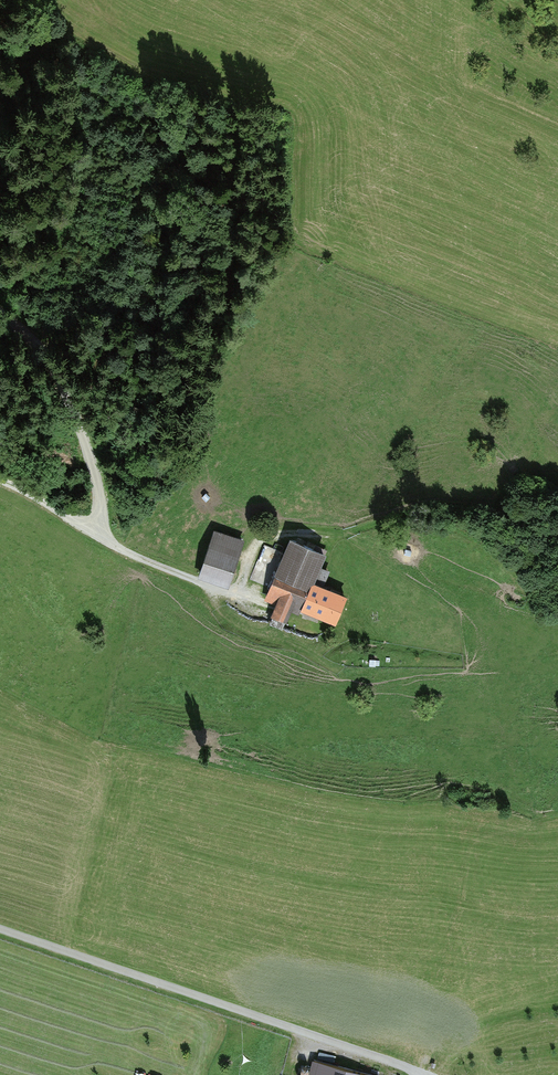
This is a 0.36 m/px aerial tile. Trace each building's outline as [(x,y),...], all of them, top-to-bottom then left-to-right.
[(216,536),(202,575),(234,587),(249,548),(216,536)] [(330,554),(294,541),(271,602),(341,628),(353,598),(318,585),(330,554)] [(317,1065),(314,1074),(354,1074),(317,1065)]
